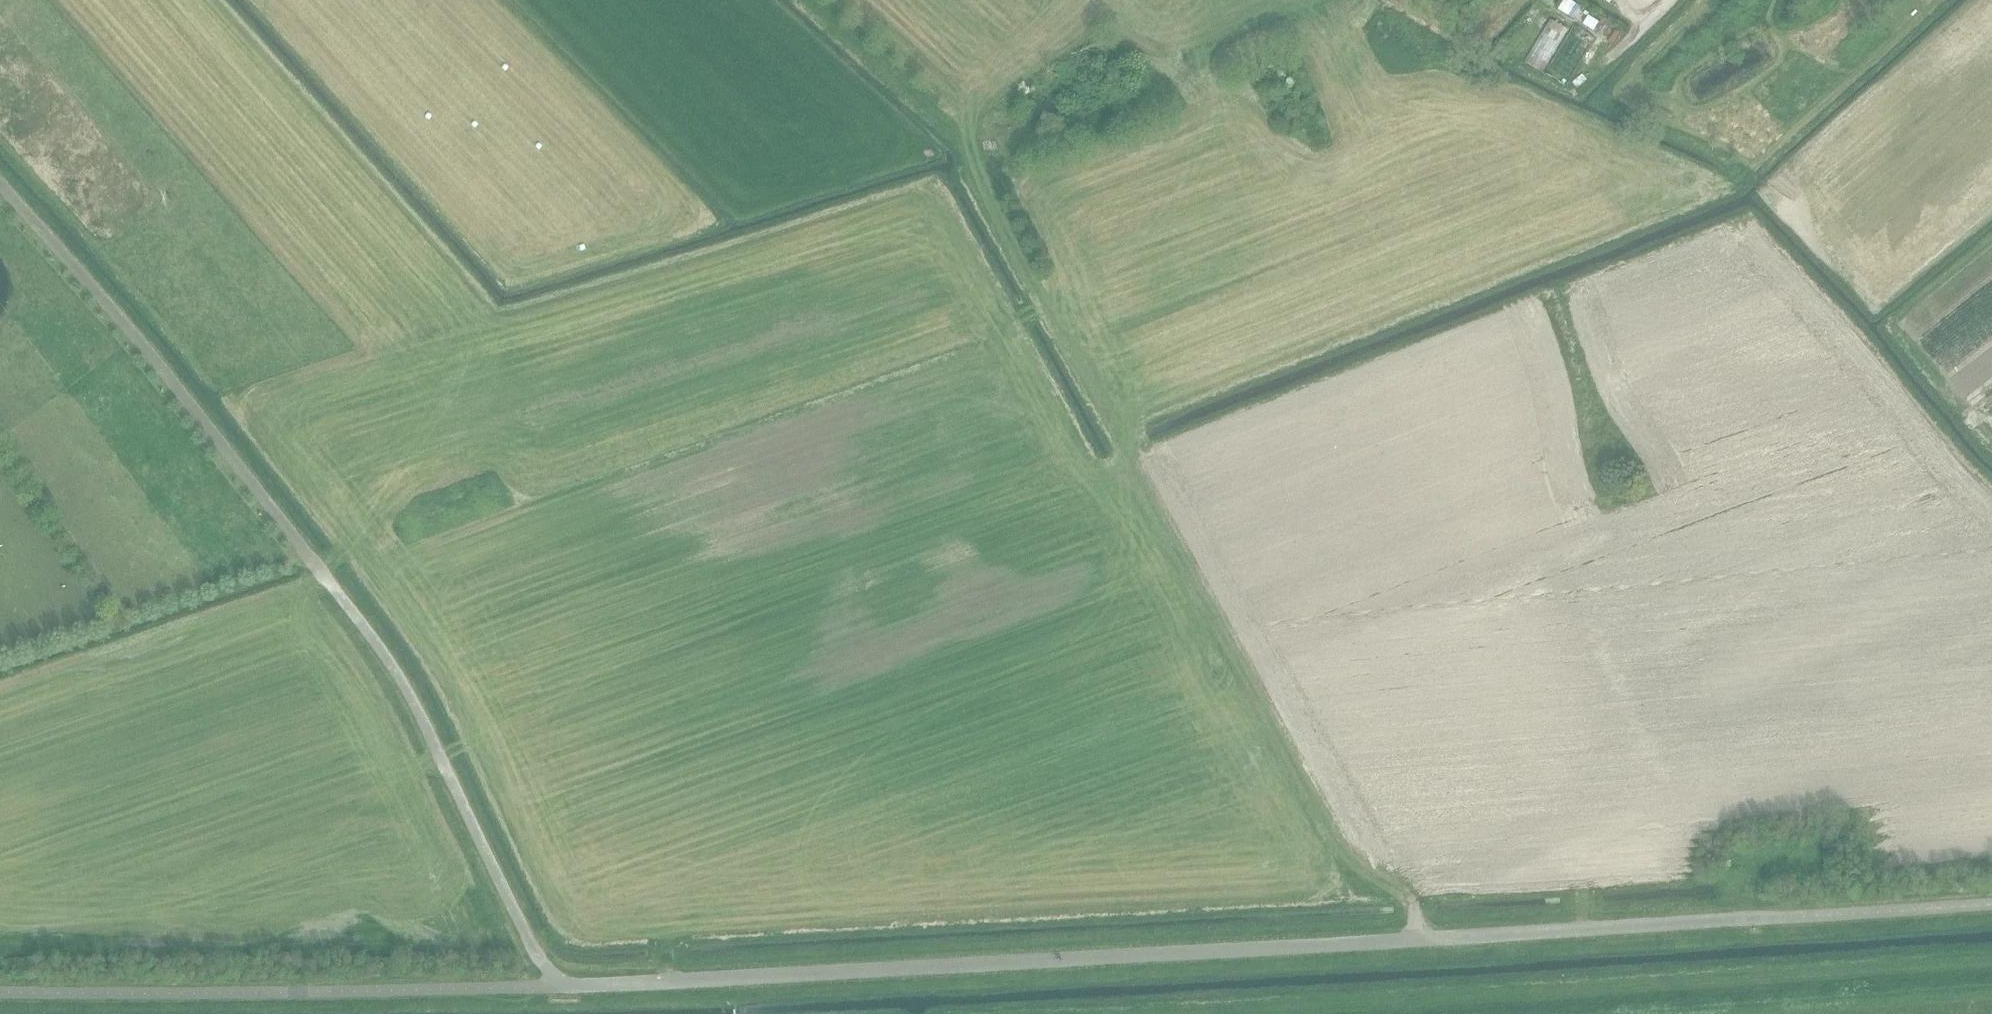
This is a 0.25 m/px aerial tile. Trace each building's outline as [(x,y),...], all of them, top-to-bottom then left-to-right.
[(1555,5),(1571,15),(1578,3),(1573,0),(1558,0),(1555,5)] [(1588,13),(1583,22),(1593,28),(1599,20),(1588,13)]
